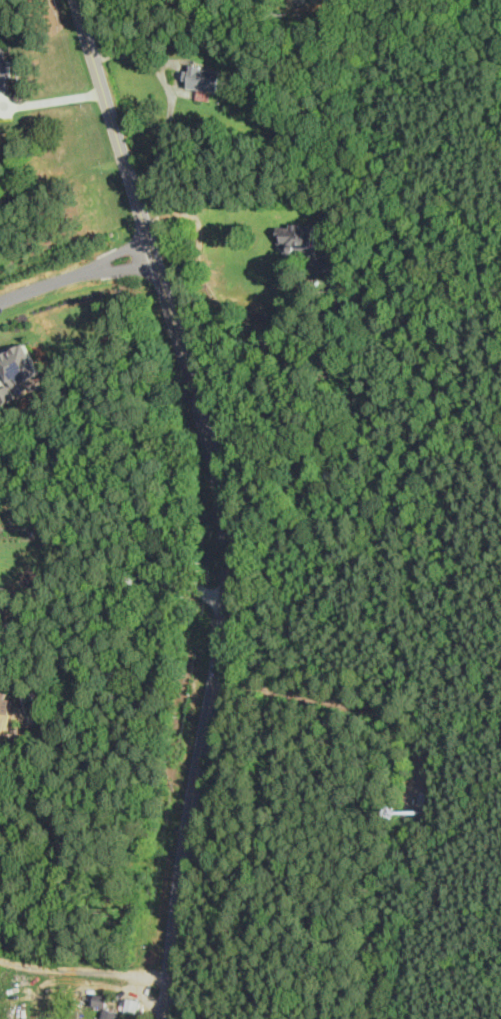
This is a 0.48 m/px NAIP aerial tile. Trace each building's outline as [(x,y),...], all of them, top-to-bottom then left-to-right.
[(14,95),(13,82),(18,81),(15,63),(11,63),(9,50),(0,51),(0,96),(14,95)] [(196,67),(195,74),(191,73),(189,83),(194,83),(194,91),(225,95),(228,74),(208,72),(208,69),(196,67)] [(286,227),(285,234),(284,234),(283,243),(280,246),(286,253),(289,250),(293,256),(296,254),(299,257),(306,251),(319,251),(319,232),(321,232),(323,230),(323,227),(321,224),(318,224),(316,226),(309,226),(309,224),(299,223),(299,228),(286,227)] [(28,344),(0,356),(0,406),(17,398),(12,386),(41,374),(28,344)] [(2,735),(9,736),(14,717),(16,717),(21,700),(13,698),(14,692),(0,688),(0,741),(2,735)] [(98,1007),(109,1009),(112,997),(100,995),(98,1007)] [(129,999),(127,1014),(139,1016),(142,1001),(129,999)] [(108,1010),(105,1018),(121,1018),(123,1014),(108,1010)]
